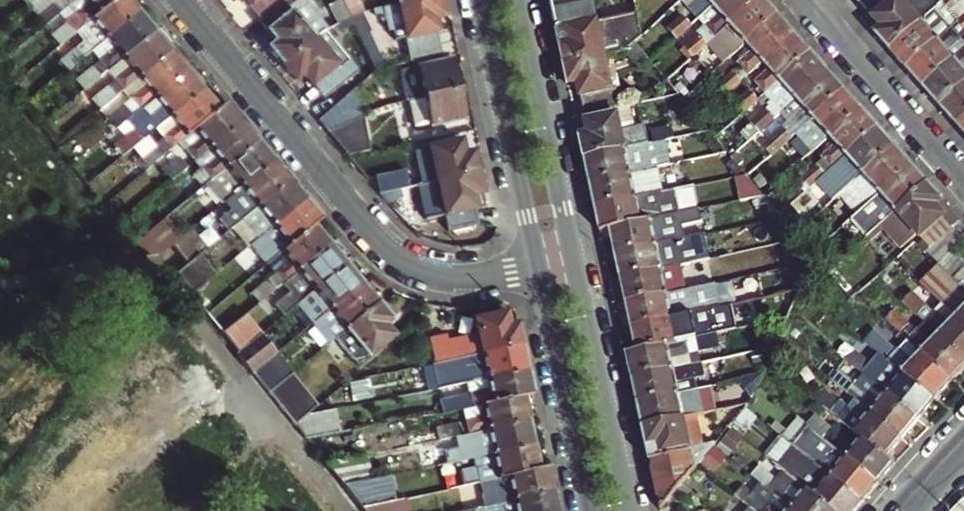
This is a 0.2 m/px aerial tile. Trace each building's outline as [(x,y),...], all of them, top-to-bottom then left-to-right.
[(35,0),(16,0),(12,3),(19,13),(35,0)] [(69,4),(66,0),(54,0),(37,14),(45,23),(69,4)] [(89,0),(73,0),(69,4),(76,12),(89,1),(89,0)] [(89,1),(76,12),(77,14),(85,24),(91,19),(115,0),(89,0),(89,1)] [(141,11),(132,0),(115,0),(91,19),(99,28),(86,39),(87,40),(94,49),(108,38),(141,11)] [(261,20),(285,0),(249,0),(253,4),(250,6),(261,20)] [(328,29),(306,0),(285,0),(261,20),(278,40),(270,46),(284,63),(328,29)] [(359,0),(347,0),(345,1),(353,18),(365,12),(359,0)] [(393,6),(376,10),(377,15),(386,13),(390,30),(395,29),(397,38),(407,35),(411,52),(442,45),(435,19),(446,16),(442,0),(418,0),(393,6)] [(559,31),(599,22),(594,0),(552,0),(559,31)] [(702,23),(696,27),(679,42),(696,61),(718,41),(765,0),(727,0),(702,23)] [(687,2),(691,11),(704,0),(689,0),(687,2)] [(702,23),(727,0),(704,0),(691,11),(702,23)] [(718,41),(727,51),(705,71),(713,80),(736,60),(782,19),(765,0),(718,41)] [(872,14),(887,0),(859,0),(872,14)] [(879,37),(893,53),(947,3),(944,0),(931,0),(923,7),(917,1),(910,8),(903,0),(900,0),(878,21),(886,30),(879,37)] [(910,72),(954,31),(962,24),(963,22),(963,0),(950,0),(947,3),(893,53),(910,72)] [(341,23),(353,18),(345,1),(333,6),(341,23)] [(124,58),(157,31),(141,11),(108,38),(114,45),(100,57),(103,60),(110,69),(124,58)] [(353,18),(362,37),(373,32),(365,12),(353,18)] [(61,43),(85,24),(77,14),(53,34),(61,43)] [(559,31),(567,66),(608,58),(631,53),(637,47),(633,15),(599,22),(559,31)] [(670,33),(679,42),(696,27),(688,17),(670,33)] [(349,43),(362,37),(353,18),(341,23),(349,43)] [(782,19),(736,60),(744,69),(722,89),(730,99),(767,66),(799,38),(782,19)] [(325,98),(360,69),(328,29),(284,63),(297,79),(305,72),(325,98)] [(174,50),(157,31),(124,58),(130,66),(117,77),(120,80),(127,88),(174,50)] [(954,31),(910,72),(926,90),(956,63),(948,55),(963,41),(954,31)] [(94,49),(100,57),(114,45),(108,38),(94,49)] [(799,38),(767,66),(774,74),(760,87),(763,89),(740,109),(748,118),(769,99),(816,57),(799,38)] [(70,69),(94,49),(87,40),(63,60),(70,69)] [(651,62),(637,47),(631,53),(643,69),(651,62)] [(155,98),(190,70),(174,50),(127,88),(143,108),(155,98)] [(926,90),(944,110),(963,91),(963,55),(956,63),(926,90)] [(757,128),(765,136),(801,104),(833,76),(816,57),(769,99),(778,109),(757,128)] [(130,66),(124,58),(110,69),(117,77),(130,66)] [(589,115),(624,107),(620,90),(615,91),(608,58),(567,66),(572,88),(583,86),(589,115)] [(419,67),(421,75),(424,92),(415,94),(416,98),(461,88),(454,59),(419,67)] [(86,89),(110,69),(103,60),(79,80),(86,89)] [(158,127),(205,88),(190,70),(155,98),(161,104),(148,115),(158,127)] [(415,94),(424,92),(421,75),(407,78),(411,95),(415,94)] [(772,145),(780,154),(802,135),(848,93),(833,76),(801,104),(806,111),(792,124),(794,126),(772,145)] [(670,84),(678,95),(687,104),(696,96),(678,77),(670,84)] [(96,100),(102,108),(127,88),(120,80),(96,100)] [(388,105),(409,100),(406,86),(385,91),(388,105)] [(181,140),(194,129),(221,107),(205,88),(158,127),(166,136),(174,145),(181,140)] [(430,123),(431,127),(468,118),(461,88),(416,98),(410,100),(416,126),(430,123)] [(364,115),(367,114),(355,90),(321,119),(331,130),(364,115)] [(960,128),(963,125),(963,91),(944,110),(960,128)] [(798,173),(819,155),(866,113),(848,93),(802,135),(811,145),(790,164),(798,173)] [(143,108),(148,115),(161,104),(155,98),(143,108)] [(197,160),(245,122),(228,101),(221,107),(194,129),(201,137),(188,148),(197,160)] [(111,119),(119,127),(134,115),(126,106),(111,119)] [(866,113),(819,155),(828,164),(807,183),(815,193),(836,174),(883,132),(866,113)] [(350,153),(372,149),(364,115),(331,130),(350,153)] [(583,137),(588,159),(637,149),(636,144),(628,145),(622,117),(591,123),(593,135),(583,137)] [(261,141),(245,122),(197,160),(213,179),(261,141)] [(126,153),(149,134),(142,125),(119,144),(126,153)] [(637,149),(648,146),(676,140),(678,140),(675,125),(648,131),(639,143),(636,144),(637,149)] [(201,137),(194,129),(181,140),(188,148),(201,137)] [(848,197),(853,193),(900,151),(883,132),(836,174),(845,183),(823,203),(832,212),(848,197)] [(141,157),(148,166),(174,145),(166,136),(141,157)] [(434,179),(435,182),(479,171),(475,152),(467,153),(463,140),(433,147),(440,177),(434,179)] [(648,146),(650,159),(679,153),(676,140),(648,146)] [(192,196),(208,216),(229,198),(242,188),(276,160),(261,141),(213,179),(204,186),(192,196)] [(588,159),(593,183),(633,175),(631,166),(651,162),(650,159),(648,146),(637,149),(588,159)] [(900,151),(853,193),(862,202),(856,207),(840,222),(848,231),(857,222),(916,169),(900,151)] [(166,171),(174,180),(189,167),(181,158),(166,171)] [(259,207),(293,179),(276,160),(242,188),(249,195),(236,206),(240,211),(231,219),(236,225),(259,207)] [(631,166),(633,175),(653,171),(651,162),(631,166)] [(682,165),(653,171),(655,182),(684,176),(682,165)] [(916,169),(857,222),(874,241),(885,231),(934,189),(916,169)] [(479,171),(435,182),(436,187),(441,186),(452,231),(483,224),(480,212),(489,210),(479,171)] [(598,208),(638,200),(636,190),(656,186),(655,182),(653,171),(633,175),(593,183),(598,208)] [(402,177),(404,189),(426,184),(423,172),(402,177)] [(192,196),(204,186),(196,176),(181,188),(190,198),(192,196)] [(252,226),(253,228),(261,238),(309,199),(293,179),(259,207),(265,215),(252,226)] [(638,200),(658,195),(656,186),(636,190),(638,200)] [(242,188),(229,198),(236,206),(249,195),(242,188)] [(404,189),(383,194),(391,204),(407,200),(404,189)] [(690,202),(688,189),(658,195),(661,208),(690,202)] [(923,238),(936,252),(958,231),(938,209),(946,203),(934,189),(885,231),(905,254),(923,238)] [(848,197),(856,207),(862,202),(853,193),(848,197)] [(658,195),(638,200),(598,208),(604,233),(615,231),(664,221),(661,208),(658,195)] [(325,218),(309,199),(261,238),(268,247),(277,257),(316,225),(325,218)] [(785,219),(768,200),(768,199),(758,201),(764,226),(775,224),(787,222),(785,219)] [(193,229),(202,221),(194,211),(180,223),(188,232),(193,229)] [(664,221),(615,231),(620,256),(680,244),(677,230),(706,224),(704,212),(664,221)] [(236,225),(231,219),(230,217),(216,229),(222,237),(236,225)] [(178,241),(161,221),(135,242),(145,255),(162,254),(174,244),(178,241)] [(787,222),(775,224),(781,247),(804,241),(802,238),(787,222)] [(285,283),(333,244),(316,225),(277,257),(269,264),(277,275),(252,296),(259,304),(285,283)] [(936,252),(930,257),(942,268),(963,247),(963,226),(958,231),(936,252)] [(237,258),(261,238),(253,228),(229,248),(237,258)] [(189,263),(209,248),(193,229),(188,232),(178,241),(174,244),(189,263)] [(680,244),(620,256),(625,279),(685,267),(683,254),(711,248),(709,237),(680,244)] [(301,303),(349,264),(333,244),(285,283),(293,294),(301,303)] [(277,257),(268,247),(244,267),(247,270),(233,281),(239,289),(269,264),(277,257)] [(714,260),(717,271),(731,268),(728,258),(714,260)] [(625,279),(631,305),(673,296),(671,287),(690,283),(689,279),(717,273),(717,271),(714,260),(685,267),(625,279)] [(317,323),(365,283),(349,264),(301,303),(317,323)] [(934,279),(927,286),(942,300),(949,293),(934,279)] [(333,342),(340,336),(381,302),(365,283),(317,323),(333,342)] [(631,305),(636,330),(706,315),(704,303),(716,300),(737,296),(735,283),(692,292),(673,296),(631,305)] [(671,287),(673,296),(692,292),(690,283),(671,287)] [(942,300),(949,307),(956,299),(949,293),(942,300)] [(262,334),(301,303),(293,294),(253,326),(261,336),(262,334)] [(949,307),(938,318),(916,295),(909,303),(944,339),(963,358),(963,323),(949,307)] [(949,307),(963,323),(963,304),(958,298),(956,299),(949,307)] [(704,303),(706,315),(719,313),(716,300),(704,303)] [(381,302),(340,336),(362,363),(396,336),(387,325),(395,319),(381,302)] [(636,330),(641,352),(711,339),(709,327),(728,323),(726,311),(719,313),(706,315),(636,330)] [(892,321),(906,335),(914,328),(900,313),(892,321)] [(484,353),(526,345),(522,325),(513,327),(510,314),(479,321),(484,347),(478,348),(479,354),(484,353)] [(262,334),(261,336),(241,351),(257,371),(280,353),(311,327),(303,318),(271,344),(262,334)] [(796,325),(792,333),(803,342),(808,335),(796,325)] [(944,339),(937,346),(923,333),(914,342),(957,386),(963,379),(963,358),(944,339)] [(869,344),(892,363),(901,371),(940,404),(957,386),(914,342),(901,354),(879,334),(869,344)] [(636,379),(697,367),(695,355),(725,349),(724,345),(732,343),(731,335),(711,339),(641,352),(631,354),(636,379)] [(434,363),(470,356),(468,345),(447,349),(445,337),(429,340),(434,363)] [(489,378),(532,370),(526,345),(484,353),(486,365),(468,368),(470,381),(489,378)] [(273,391),(296,372),(280,353),(257,371),(273,391)] [(860,353),(852,363),(869,377),(871,379),(879,370),(860,353)] [(861,401),(876,414),(908,441),(924,423),(876,383),(871,379),(869,377),(861,386),(844,372),(825,357),(818,365),(861,401)] [(636,379),(642,404),(703,392),(700,380),(730,374),(728,361),(697,367),(636,379)] [(869,377),(852,363),(844,372),(861,386),(869,377)] [(892,363),(876,383),(924,423),(940,404),(901,371),(892,363)] [(486,406),(528,398),(537,396),(532,370),(489,378),(492,389),(473,392),(476,408),(486,406)] [(316,410),(322,405),(296,372),(273,391),(299,424),(316,410)] [(440,377),(441,386),(461,383),(458,373),(440,377)] [(735,398),(732,385),(713,389),(715,402),(735,398)] [(821,400),(838,414),(845,406),(828,391),(821,400)] [(703,392),(642,404),(648,429),(694,420),(708,417),(703,392)] [(473,431),(533,420),(528,398),(486,406),(489,417),(471,421),(473,431)] [(447,413),(467,409),(465,400),(446,404),(447,413)] [(876,414),(861,401),(855,409),(870,422),(876,414)] [(316,410),(299,424),(310,439),(346,433),(340,405),(316,410)] [(870,422),(855,409),(846,420),(854,427),(893,459),(908,441),(876,414),(870,422)] [(819,434),(828,441),(884,487),(901,466),(893,459),(854,427),(844,439),(820,419),(812,428),(819,434)] [(478,458),(539,446),(533,420),(473,431),(465,433),(470,460),(478,458)] [(648,429),(659,481),(699,472),(702,469),(718,449),(702,453),(694,420),(648,429)] [(775,430),(820,467),(868,506),(884,487),(828,441),(820,450),(811,443),(783,421),(775,430)] [(463,424),(444,427),(446,437),(465,433),(463,424)] [(819,434),(811,443),(820,450),(828,441),(819,434)] [(511,477),(544,470),(539,446),(478,458),(479,464),(469,467),(472,484),(493,480),(511,477)] [(345,485),(379,478),(374,451),(326,460),(345,485)] [(794,481),(832,510),(864,510),(868,506),(820,467),(811,478),(788,459),(779,469),(794,481)] [(553,468),(544,470),(511,477),(513,486),(495,490),(499,505),(559,492),(553,468)] [(755,480),(773,494),(781,484),(764,470),(755,480)] [(659,481),(666,510),(667,510),(671,506),(685,489),(699,472),(659,481)] [(397,475),(345,485),(361,507),(365,506),(401,499),(397,475)] [(419,495),(463,486),(461,475),(417,484),(419,495)] [(513,486),(511,477),(493,480),(495,490),(513,486)] [(794,510),(832,510),(794,481),(780,499),(794,510)] [(698,499),(685,489),(671,506),(676,510),(688,510),(698,499)] [(773,508),(770,510),(747,491),(740,500),(754,510),(777,510),(773,508)] [(559,492),(499,505),(500,510),(563,510),(559,492)] [(470,510),(489,507),(487,496),(468,500),(470,510)] [(365,506),(370,510),(414,510),(411,497),(365,506)] [(773,508),(777,510),(794,510),(780,499),(773,508)]
